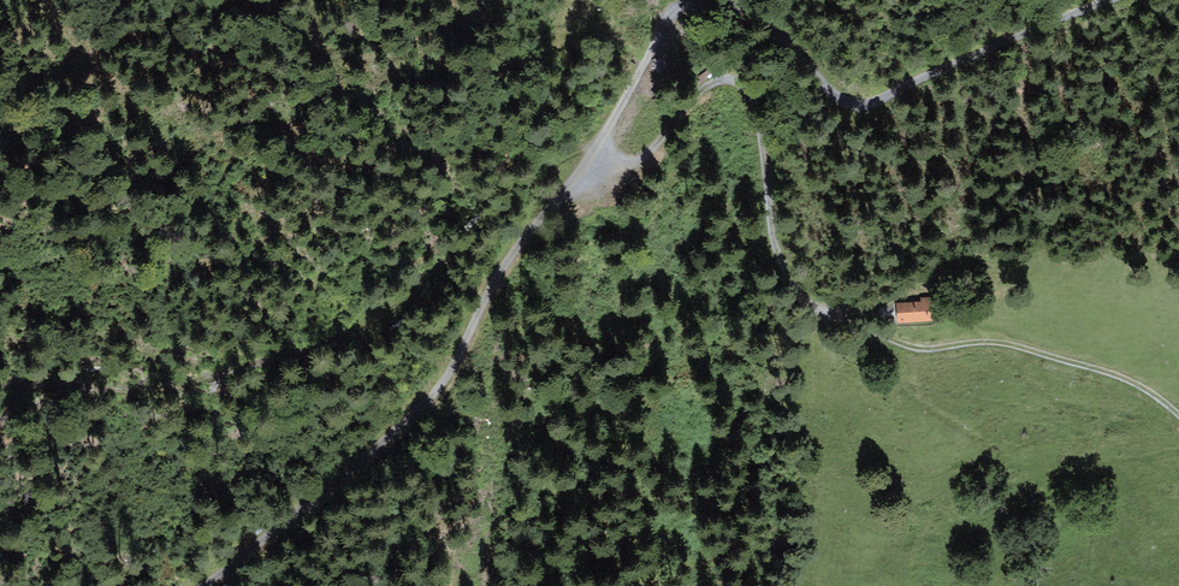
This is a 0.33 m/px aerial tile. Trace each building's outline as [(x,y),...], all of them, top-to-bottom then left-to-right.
[(896,303),(898,324),(933,322),(932,303),(932,297),(920,298),(920,301),(896,303)]
